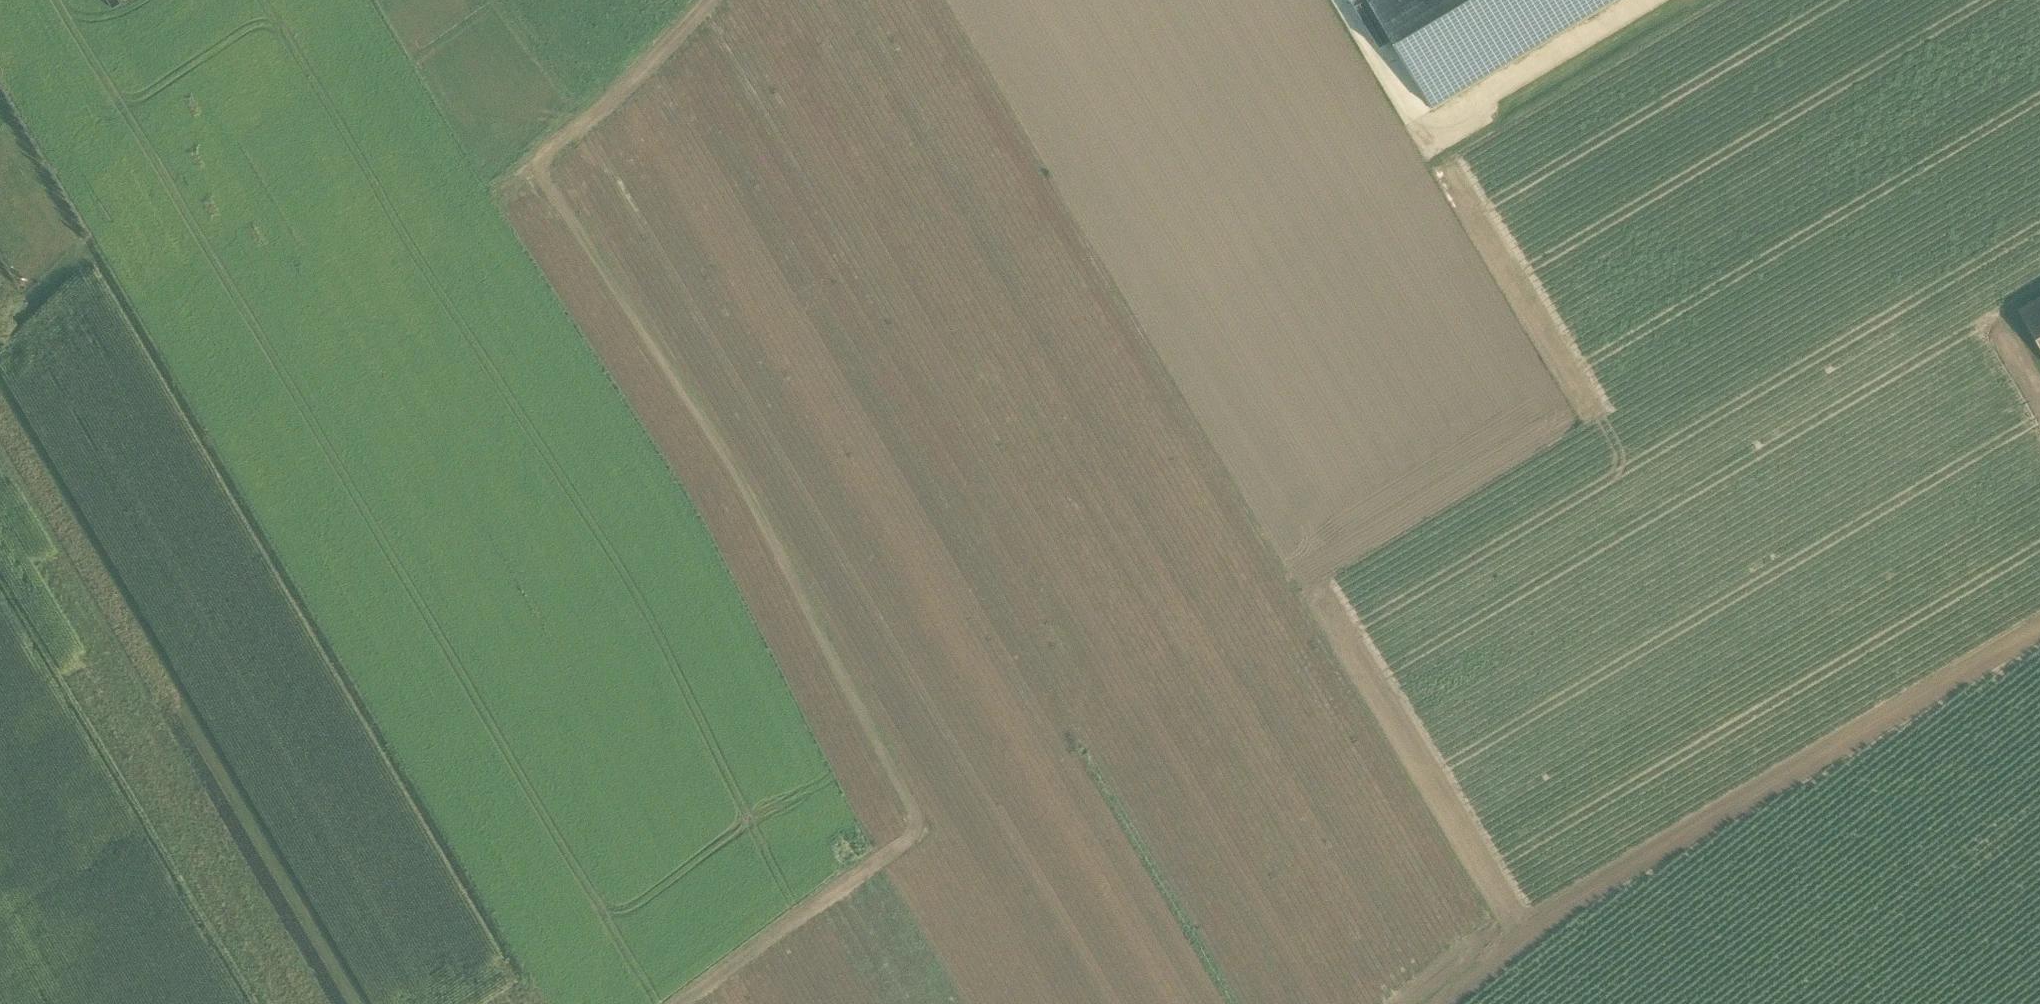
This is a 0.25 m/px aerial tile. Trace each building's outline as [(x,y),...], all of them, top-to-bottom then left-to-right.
[(1379,48),(1391,40),(1431,107),(1611,0),(1351,0),(1379,48)] [(2018,308),(2039,346),(2039,296),(2018,308)]
